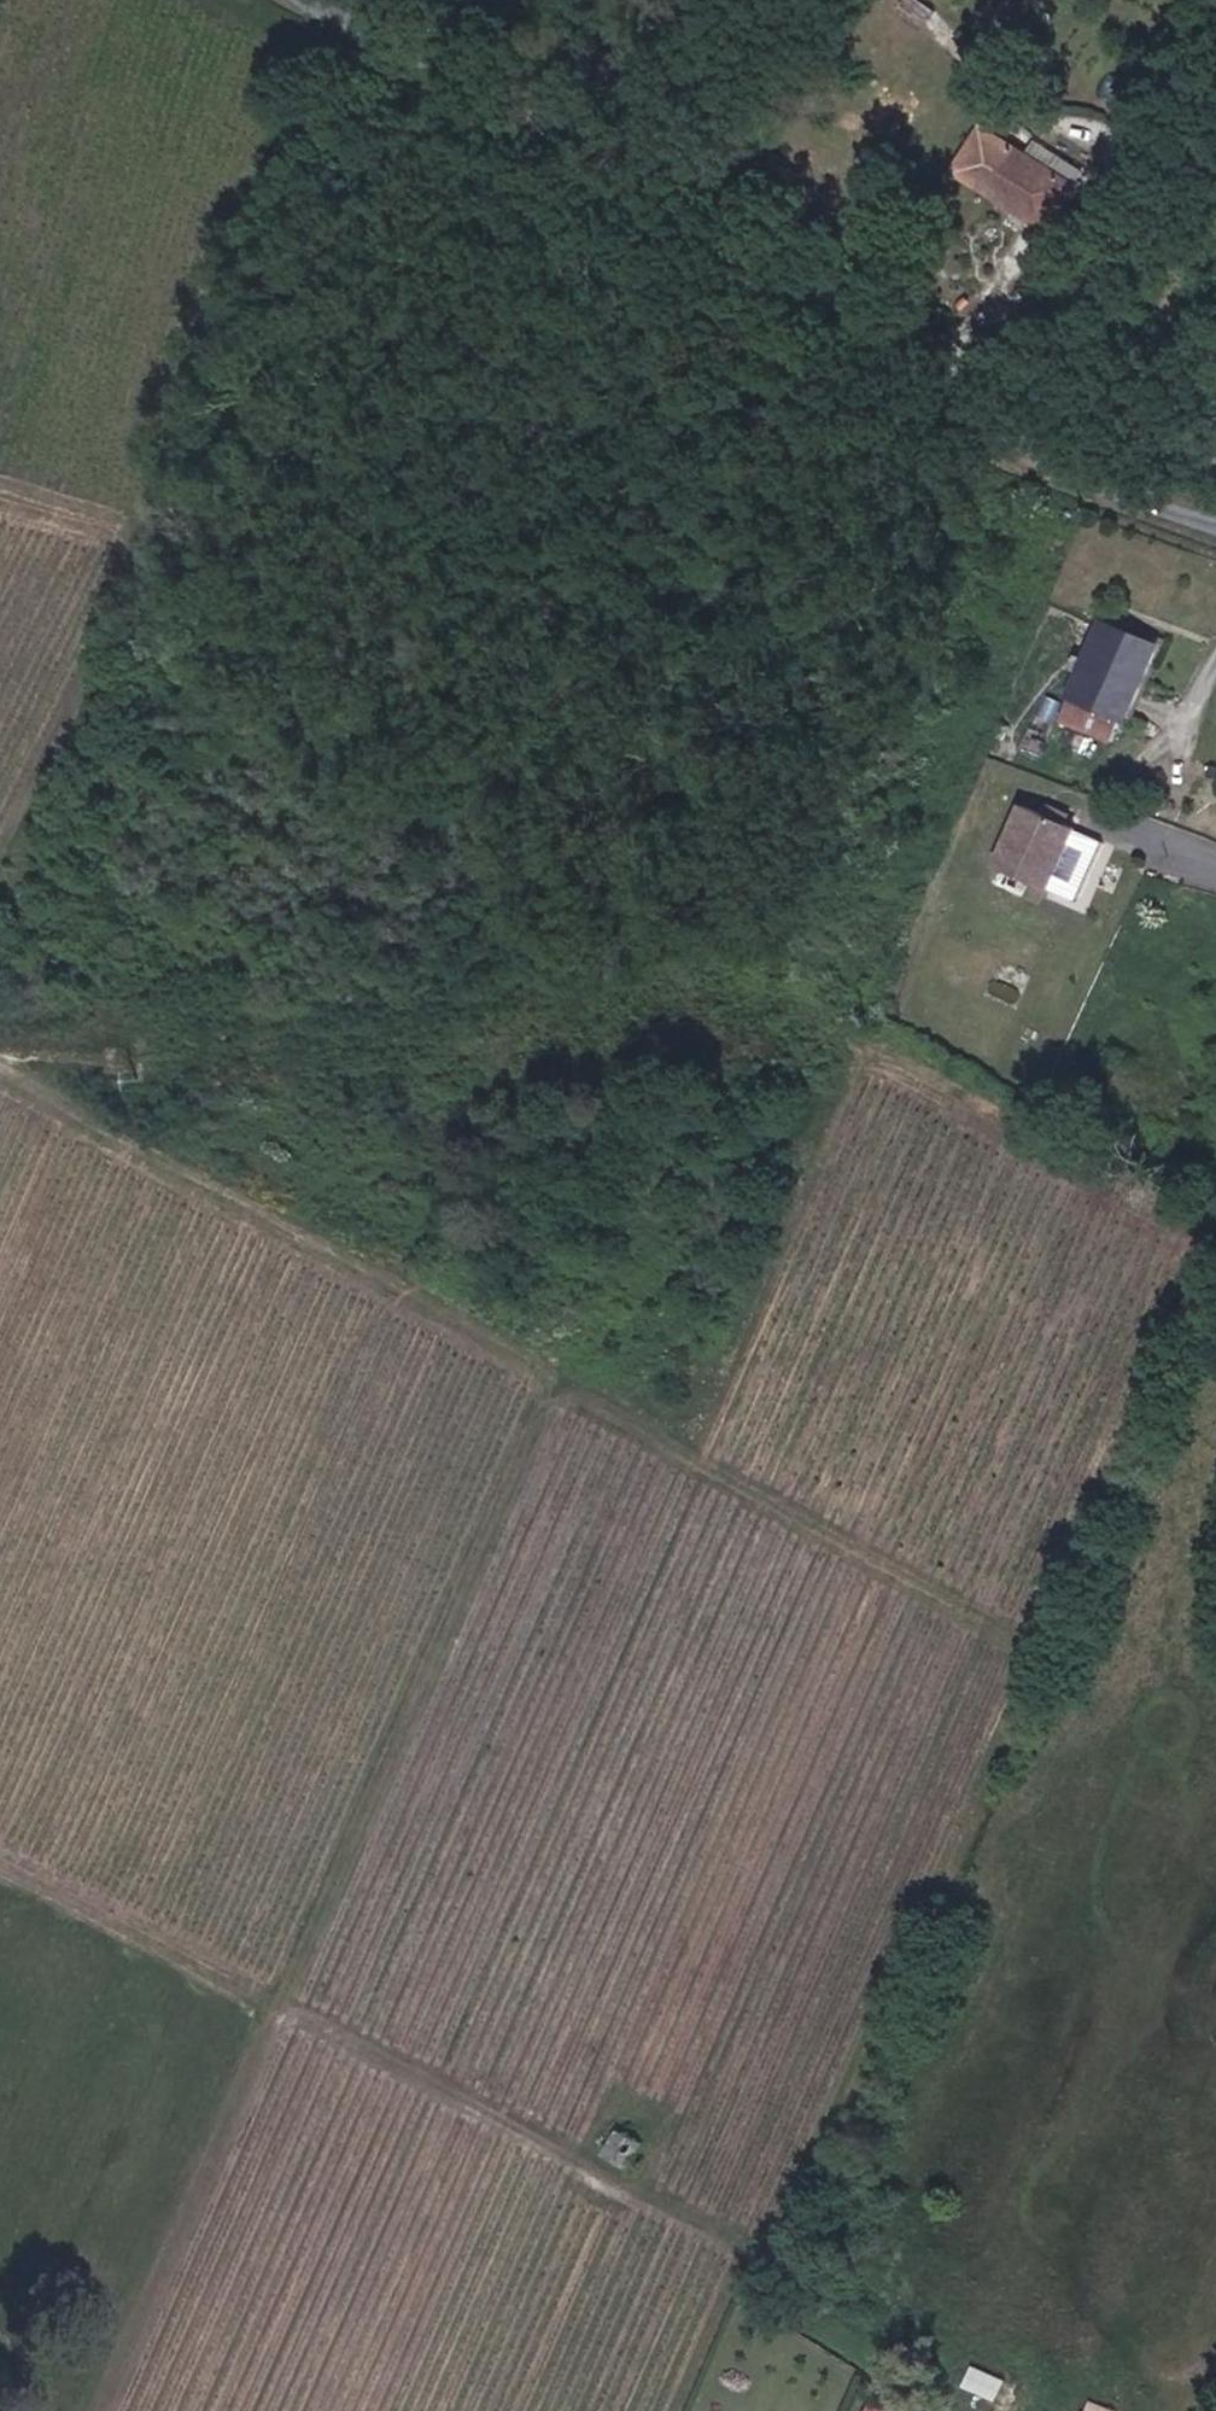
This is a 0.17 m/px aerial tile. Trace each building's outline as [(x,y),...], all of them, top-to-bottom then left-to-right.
[(946,120),(925,167),(1028,211),(1048,164),(946,120)] [(1155,631),(1100,605),(1070,681),(1125,705),(1155,631)] [(1077,813),(1024,787),(997,853),(1049,877),(1077,813)] [(626,2137),(598,2123),(585,2152),(612,2165),(626,2137)] [(1072,2402),(1069,2410),(1097,2410),(1072,2402)]
